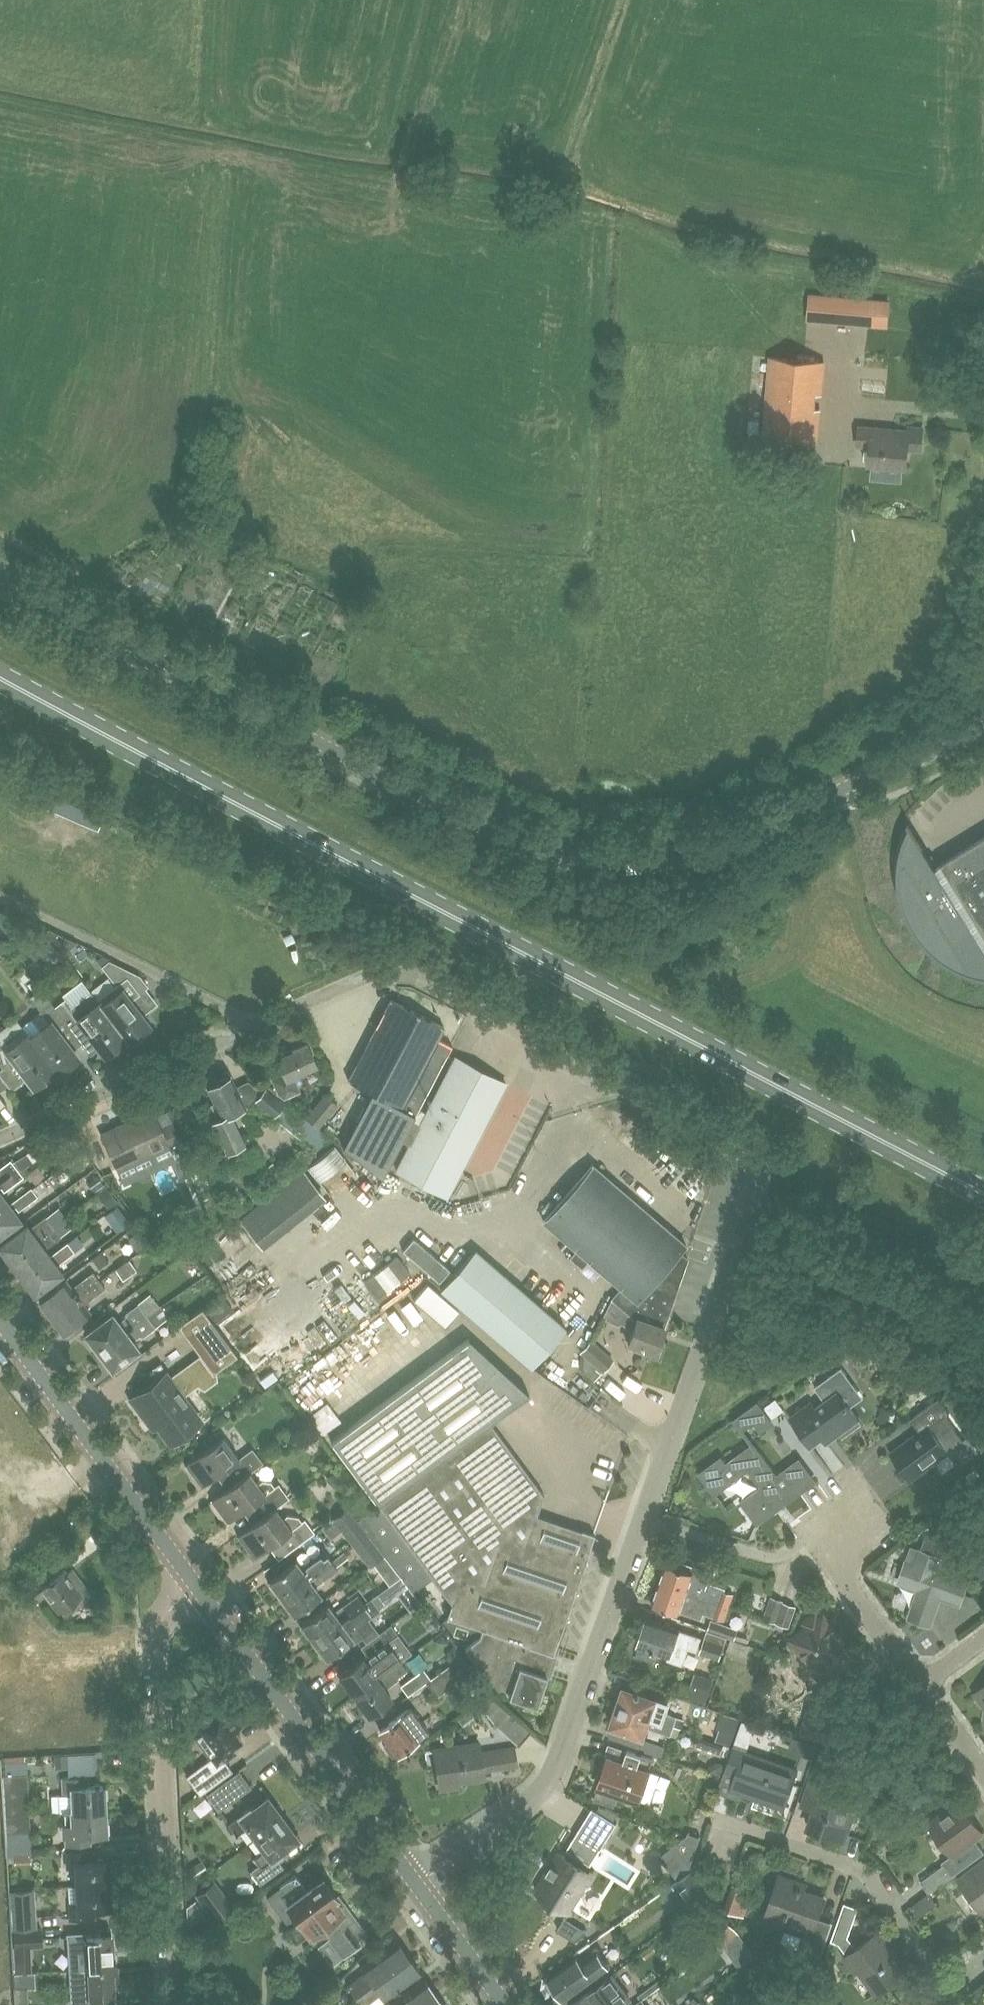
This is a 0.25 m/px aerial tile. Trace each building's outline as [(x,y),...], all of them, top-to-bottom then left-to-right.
[(887,327),(889,300),(809,293),(807,321),(887,327)] [(823,395),(825,361),(768,356),(761,437),(818,442),(821,409),(815,408),(817,394),(823,395)] [(858,426),(857,444),(870,445),(868,463),(905,467),(907,449),(921,450),(923,428),(908,427),(907,430),(858,426)] [(98,830),(103,817),(50,794),(44,807),(98,830)] [(935,867),(907,821),(906,822),(910,827),(907,832),(905,837),(903,843),(902,848),(901,853),(900,859),(899,864),(899,869),(899,874),(899,880),(899,885),(900,890),(901,895),(902,900),(903,905),(905,910),(907,915),(909,920),(912,925),(915,930),(918,934),(921,938),(924,942),(928,946),(932,950),(936,954),(940,957),(945,960),(949,963),(954,966),(959,968),(964,970),(969,972),(974,974),(980,975),(983,976),(983,837),(935,867)] [(9,921),(0,908),(0,928),(9,921)] [(102,966),(121,991),(102,1007),(126,1039),(129,1042),(150,1025),(127,994),(145,981),(141,975),(110,961),(102,966)] [(30,1038),(54,1071),(75,1054),(68,1044),(77,1037),(55,1008),(51,1003),(33,980),(23,988),(41,1011),(50,1024),(30,1038)] [(55,1008),(77,1037),(85,1048),(96,1040),(106,1054),(126,1039),(102,1007),(90,991),(71,1006),(66,999),(55,1008)] [(371,1093),(342,1148),(382,1176),(415,1115),(451,1046),(437,1039),(444,1027),(390,999),(347,1080),(371,1093)] [(5,1070),(16,1062),(35,1086),(54,1071),(30,1038),(27,1035),(8,1050),(0,1039),(0,1063),(5,1070)] [(282,1074),(271,1079),(278,1093),(283,1098),(298,1090),(292,1076),(316,1065),(306,1042),(291,1049),(292,1051),(275,1059),(282,1074)] [(475,1068),(454,1057),(420,1124),(412,1121),(402,1141),(409,1144),(396,1170),(447,1196),(505,1083),(475,1068)] [(243,1105),(254,1101),(261,1092),(248,1080),(234,1087),(230,1077),(206,1088),(213,1103),(210,1104),(216,1118),(211,1120),(225,1151),(242,1143),(228,1113),(243,1106),(243,1105)] [(264,1089),(261,1092),(254,1101),(273,1117),(277,1113),(283,1105),(283,1104),(264,1089)] [(285,1102),(326,1135),(326,1134),(318,1128),(337,1104),(324,1094),(305,1116),(286,1101),(285,1102)] [(152,1110),(100,1134),(117,1170),(119,1169),(132,1163),(168,1147),(172,1154),(178,1151),(183,1149),(170,1120),(159,1125),(152,1110)] [(83,1152),(75,1141),(68,1146),(77,1157),(83,1152)] [(171,1161),(179,1175),(191,1168),(184,1154),(171,1161)] [(17,1170),(10,1161),(0,1169),(0,1183),(17,1170)] [(612,1300),(635,1320),(637,1315),(665,1325),(668,1317),(688,1259),(680,1253),(686,1247),(592,1166),(543,1222),(577,1250),(571,1257),(580,1265),(587,1259),(621,1289),(612,1300)] [(1,1188),(4,1191),(22,1177),(17,1170),(0,1183),(0,1189),(1,1188)] [(0,1208),(0,1235),(19,1220),(12,1210),(16,1207),(18,1210),(37,1196),(31,1188),(9,1205),(7,1203),(0,1208)] [(117,1231),(129,1222),(116,1205),(104,1214),(117,1231)] [(53,1229),(45,1217),(29,1229),(25,1225),(0,1243),(0,1249),(9,1262),(53,1229)] [(53,1229),(9,1262),(21,1277),(67,1243),(49,1256),(44,1249),(60,1237),(53,1229)] [(413,1238),(402,1250),(438,1281),(449,1269),(413,1238)] [(67,1243),(21,1277),(33,1294),(61,1272),(56,1265),(74,1252),(67,1243)] [(474,1251),(455,1273),(440,1290),(530,1368),(564,1329),(474,1251)] [(397,1257),(364,1281),(376,1298),(410,1273),(397,1257)] [(128,1260),(115,1269),(122,1279),(135,1270),(128,1260)] [(50,1316),(98,1279),(93,1272),(71,1288),(65,1280),(38,1301),(50,1316)] [(98,1279),(50,1316),(62,1332),(88,1311),(83,1304),(104,1287),(98,1279)] [(458,1311),(427,1284),(412,1300),(444,1328),(458,1311)] [(150,1294),(137,1304),(126,1313),(128,1315),(118,1323),(112,1314),(85,1334),(99,1353),(160,1308),(150,1294)] [(233,1310),(225,1301),(208,1313),(215,1323),(233,1310)] [(160,1308),(99,1353),(112,1369),(138,1349),(132,1341),(139,1336),(140,1338),(167,1317),(160,1308)] [(178,1326),(213,1375),(238,1357),(202,1308),(178,1326)] [(637,1315),(635,1320),(627,1344),(643,1349),(641,1353),(642,1354),(643,1353),(657,1358),(662,1342),(663,1342),(664,1341),(660,1340),(665,1325),(637,1315)] [(500,1689),(510,1691),(509,1695),(536,1705),(546,1675),(594,1534),(581,1529),(580,1530),(535,1515),(541,1495),(543,1494),(489,1422),(528,1393),(468,1339),(331,1442),(377,1505),(358,1519),(413,1592),(432,1578),(451,1603),(446,1618),(482,1630),(480,1639),(464,1650),(496,1691),(500,1689)] [(612,1360),(590,1341),(580,1352),(602,1371),(612,1360)] [(151,1415),(171,1442),(199,1422),(179,1394),(194,1384),(182,1368),(168,1379),(165,1374),(130,1400),(145,1419),(151,1415)] [(810,1403),(789,1418),(810,1447),(829,1433),(832,1437),(857,1419),(848,1407),(862,1398),(840,1368),(813,1388),(823,1402),(814,1409),(810,1403)] [(753,1422),(754,1424),(760,1432),(773,1422),(757,1400),(732,1419),(741,1431),(753,1422)] [(919,1433),(889,1454),(908,1480),(947,1453),(945,1451),(962,1438),(946,1416),(948,1415),(938,1400),(910,1420),(919,1433)] [(877,1420),(886,1423),(891,1410),(882,1406),(877,1420)] [(219,1472),(229,1486),(249,1472),(263,1462),(252,1449),(238,1458),(222,1437),(220,1440),(208,1448),(185,1465),(201,1486),(219,1472)] [(721,1455),(697,1472),(714,1495),(748,1469),(760,1485),(741,1500),(757,1523),(801,1491),(786,1470),(776,1476),(754,1445),(727,1463),(721,1455)] [(245,1507),(255,1521),(275,1507),(275,1508),(288,1498),(278,1484),(265,1493),(249,1472),(229,1486),(210,1499),(226,1521),(245,1507)] [(287,1515),(283,1518),(275,1507),(255,1521),(236,1535),(253,1556),(268,1545),(278,1559),(282,1557),(314,1532),(304,1519),(301,1521),(298,1516),(287,1515)] [(332,1519),(352,1545),(368,1533),(348,1507),(332,1519)] [(368,1533),(352,1545),(369,1567),(384,1555),(368,1533)] [(917,1547),(911,1563),(905,1561),(898,1579),(919,1587),(908,1617),(927,1624),(938,1595),(958,1602),(965,1583),(931,1534),(924,1538),(920,1548),(917,1547)] [(983,1555),(981,1551),(967,1561),(979,1579),(983,1575),(983,1555)] [(269,1579),(282,1596),(331,1560),(325,1552),(302,1569),(295,1560),(288,1566),(270,1579),(269,1579)] [(374,1564),(389,1584),(400,1576),(384,1555),(369,1567),(369,1568),(374,1564)] [(278,1559),(263,1570),(270,1579),(288,1566),(282,1557),(278,1559)] [(314,1588),(338,1570),(331,1560),(282,1596),(294,1613),(320,1595),(314,1588)] [(707,1599),(718,1603),(727,1606),(731,1594),(722,1591),(724,1587),(704,1580),(702,1587),(689,1582),(692,1572),(665,1562),(658,1582),(707,1599)] [(75,1587),(65,1573),(63,1570),(51,1579),(48,1574),(42,1579),(39,1575),(27,1583),(37,1598),(45,1593),(58,1611),(59,1610),(63,1616),(85,1601),(86,1589),(84,1586),(75,1587)] [(363,1604),(314,1640),(327,1658),(350,1640),(353,1644),(362,1637),(366,1642),(378,1633),(368,1619),(380,1610),(379,1609),(408,1587),(400,1576),(389,1584),(390,1585),(372,1599),(371,1598),(363,1604)] [(678,1612),(678,1610),(701,1618),(703,1612),(713,1616),(718,1603),(707,1599),(658,1582),(651,1602),(678,1612)] [(301,1623),(314,1640),(363,1604),(357,1596),(333,1613),(326,1604),(301,1623)] [(775,1622),(783,1601),(783,1600),(770,1596),(770,1597),(766,1608),(762,1618),(775,1622)] [(796,1606),(783,1601),(775,1622),(788,1627),(796,1606)] [(804,1620),(803,1624),(806,1626),(790,1638),(826,1686),(858,1663),(822,1614),(818,1617),(816,1614),(812,1613),(804,1620)] [(677,1629),(645,1618),(637,1643),(638,1644),(635,1654),(650,1660),(654,1649),(668,1654),(667,1659),(682,1664),(687,1648),(696,1651),(701,1637),(677,1629)] [(706,1630),(728,1638),(734,1640),(737,1629),(710,1619),(706,1630)] [(399,1661),(386,1643),(398,1634),(390,1624),(378,1633),(366,1642),(360,1646),(366,1654),(339,1675),(354,1695),(399,1661)] [(720,1655),(722,1655),(728,1638),(706,1630),(698,1653),(718,1659),(720,1655)] [(461,1656),(430,1678),(425,1682),(436,1696),(471,1670),(461,1656)] [(405,1669),(399,1661),(354,1695),(369,1715),(391,1699),(383,1689),(398,1678),(395,1675),(405,1669)] [(425,1682),(430,1678),(423,1669),(400,1685),(407,1695),(425,1682)] [(715,1680),(696,1673),(687,1698),(706,1705),(715,1680)] [(972,1693),(983,1709),(983,1685),(972,1693)] [(623,1686),(616,1706),(673,1726),(676,1717),(666,1714),(670,1702),(656,1697),(623,1686)] [(489,1694),(457,1718),(461,1725),(482,1708),(495,1725),(517,1745),(530,1730),(489,1694)] [(823,1699),(820,1708),(807,1705),(798,1733),(838,1745),(849,1707),(823,1699)] [(211,1757),(185,1775),(199,1794),(231,1770),(222,1758),(233,1750),(230,1746),(240,1738),(229,1723),(233,1719),(220,1701),(203,1713),(208,1720),(193,1732),(211,1757)] [(625,1741),(639,1746),(646,1726),(670,1735),(673,1726),(616,1706),(610,1725),(628,1731),(625,1741)] [(396,1753),(396,1754),(427,1731),(409,1707),(379,1730),(387,1741),(382,1744),(391,1757),(396,1753)] [(722,1753),(725,1744),(699,1736),(696,1744),(722,1753)] [(735,1774),(730,1788),(779,1804),(786,1784),(791,1785),(796,1770),(744,1753),(747,1742),(736,1739),(725,1771),(735,1774)] [(608,1756),(593,1798),(614,1806),(618,1793),(638,1800),(639,1799),(650,1803),(660,1774),(649,1770),(653,1758),(628,1749),(627,1750),(608,1743),(604,1754),(608,1756)] [(434,1751),(436,1768),(439,1788),(456,1785),(455,1779),(483,1775),(482,1770),(515,1765),(513,1746),(479,1751),(478,1744),(434,1751)] [(835,1754),(816,1747),(813,1756),(833,1763),(835,1754)] [(96,1753),(67,1754),(68,1774),(83,1773),(97,1772),(96,1753)] [(814,1765),(800,1805),(813,1809),(807,1827),(843,1840),(857,1800),(833,1792),(840,1773),(814,1765)] [(238,1770),(205,1794),(217,1810),(250,1787),(238,1770)] [(4,1815),(29,1814),(27,1774),(2,1775),(4,1815)] [(102,1785),(86,1786),(86,1777),(61,1778),(62,1794),(71,1793),(72,1812),(104,1810),(102,1785)] [(246,1827),(248,1830),(254,1839),(282,1819),(267,1798),(250,1811),(248,1809),(227,1824),(235,1835),(246,1827)] [(983,1852),(975,1840),(981,1835),(957,1802),(929,1823),(951,1854),(940,1862),(942,1864),(920,1881),(928,1893),(983,1852)] [(105,1833),(104,1810),(72,1812),(73,1830),(64,1830),(64,1845),(88,1844),(88,1834),(105,1833)] [(4,1815),(5,1832),(28,1831),(30,1831),(29,1814),(4,1815)] [(296,1839),(282,1819),(254,1839),(263,1850),(252,1859),(258,1866),(250,1872),(259,1883),(280,1866),(274,1858),(281,1853),(279,1851),(296,1839)] [(28,1831),(5,1832),(6,1842),(5,1842),(5,1854),(13,1854),(29,1853),(28,1831)] [(690,1864),(700,1836),(689,1832),(674,1845),(690,1864)] [(576,1833),(566,1849),(569,1851),(566,1856),(559,1852),(536,1888),(570,1910),(578,1898),(575,1897),(584,1884),(586,1886),(589,1881),(581,1876),(585,1870),(586,1871),(600,1849),(576,1833)] [(674,1844),(658,1856),(677,1879),(692,1867),(690,1864),(674,1845),(674,1844)] [(75,1868),(76,1886),(108,1884),(106,1860),(88,1861),(88,1852),(65,1854),(66,1868),(75,1868)] [(14,1863),(31,1862),(30,1853),(29,1853),(13,1854),(14,1863)] [(201,1860),(189,1867),(197,1879),(209,1872),(201,1860)] [(958,1879),(983,1913),(983,1912),(983,1868),(980,1863),(958,1879)] [(716,1896),(696,1868),(660,1893),(681,1921),(693,1913),(714,1898),(716,1896)] [(283,1908),(294,1924),(286,1930),(295,1942),(309,1932),(309,1933),(320,1925),(343,1957),(362,1943),(359,1939),(367,1934),(346,1905),(341,1909),(333,1898),(335,1897),(322,1879),(306,1890),(294,1874),(279,1886),(281,1889),(274,1895),(276,1898),(275,1907),(283,1908)] [(779,1875),(764,1918),(783,1925),(786,1916),(808,1924),(800,1947),(819,1954),(831,1921),(817,1916),(824,1897),(796,1887),(798,1882),(779,1875)] [(232,1904),(214,1880),(194,1895),(212,1919),(232,1904)] [(732,1883),(723,1909),(724,1909),(743,1916),(752,1890),(732,1883)] [(92,1918),(92,1909),(109,1908),(108,1884),(76,1886),(77,1904),(68,1905),(69,1919),(92,1918)] [(14,1929),(34,1927),(32,1890),(11,1891),(14,1929)] [(918,1916),(934,1904),(926,1894),(910,1905),(918,1916)] [(714,1898),(693,1913),(703,1925),(716,1943),(720,1948),(723,1946),(739,1934),(740,1934),(724,1913),(725,1912),(723,1910),(714,1898)] [(859,1969),(876,1992),(903,1972),(886,1947),(889,1945),(879,1931),(856,1948),(847,1936),(858,1906),(844,1901),(831,1940),(841,1943),(849,1955),(846,1957),(856,1971),(859,1969)] [(42,1948),(41,1928),(13,1930),(15,1972),(29,1971),(28,1948),(42,1948)] [(86,1935),(86,1934),(67,1935),(69,1970),(78,1969),(87,1969),(111,1968),(109,1930),(98,1930),(98,1934),(86,1935)] [(355,1995),(408,1956),(396,1940),(361,1966),(365,1972),(348,1985),(355,1995)] [(564,1997),(603,1968),(608,1964),(599,1952),(583,1964),(577,1955),(548,1977),(564,1997)] [(408,1956),(355,1995),(363,2004),(380,1992),(384,1998),(420,1972),(408,1956)] [(117,1979),(116,1967),(111,1968),(87,1969),(78,1969),(69,1970),(70,1997),(77,1997),(77,2004),(91,2004),(91,2003),(113,2002),(112,1979),(117,1979)] [(630,1997),(612,1974),(596,1986),(595,1985),(570,2004),(620,2004),(630,1997)] [(436,1995),(424,1978),(389,2004),(390,2004),(422,2004),(436,1995)] [(26,1987),(13,1988),(14,2004),(27,2004),(26,1987)] [(436,1995),(422,2004),(444,2004),(436,1995)]
